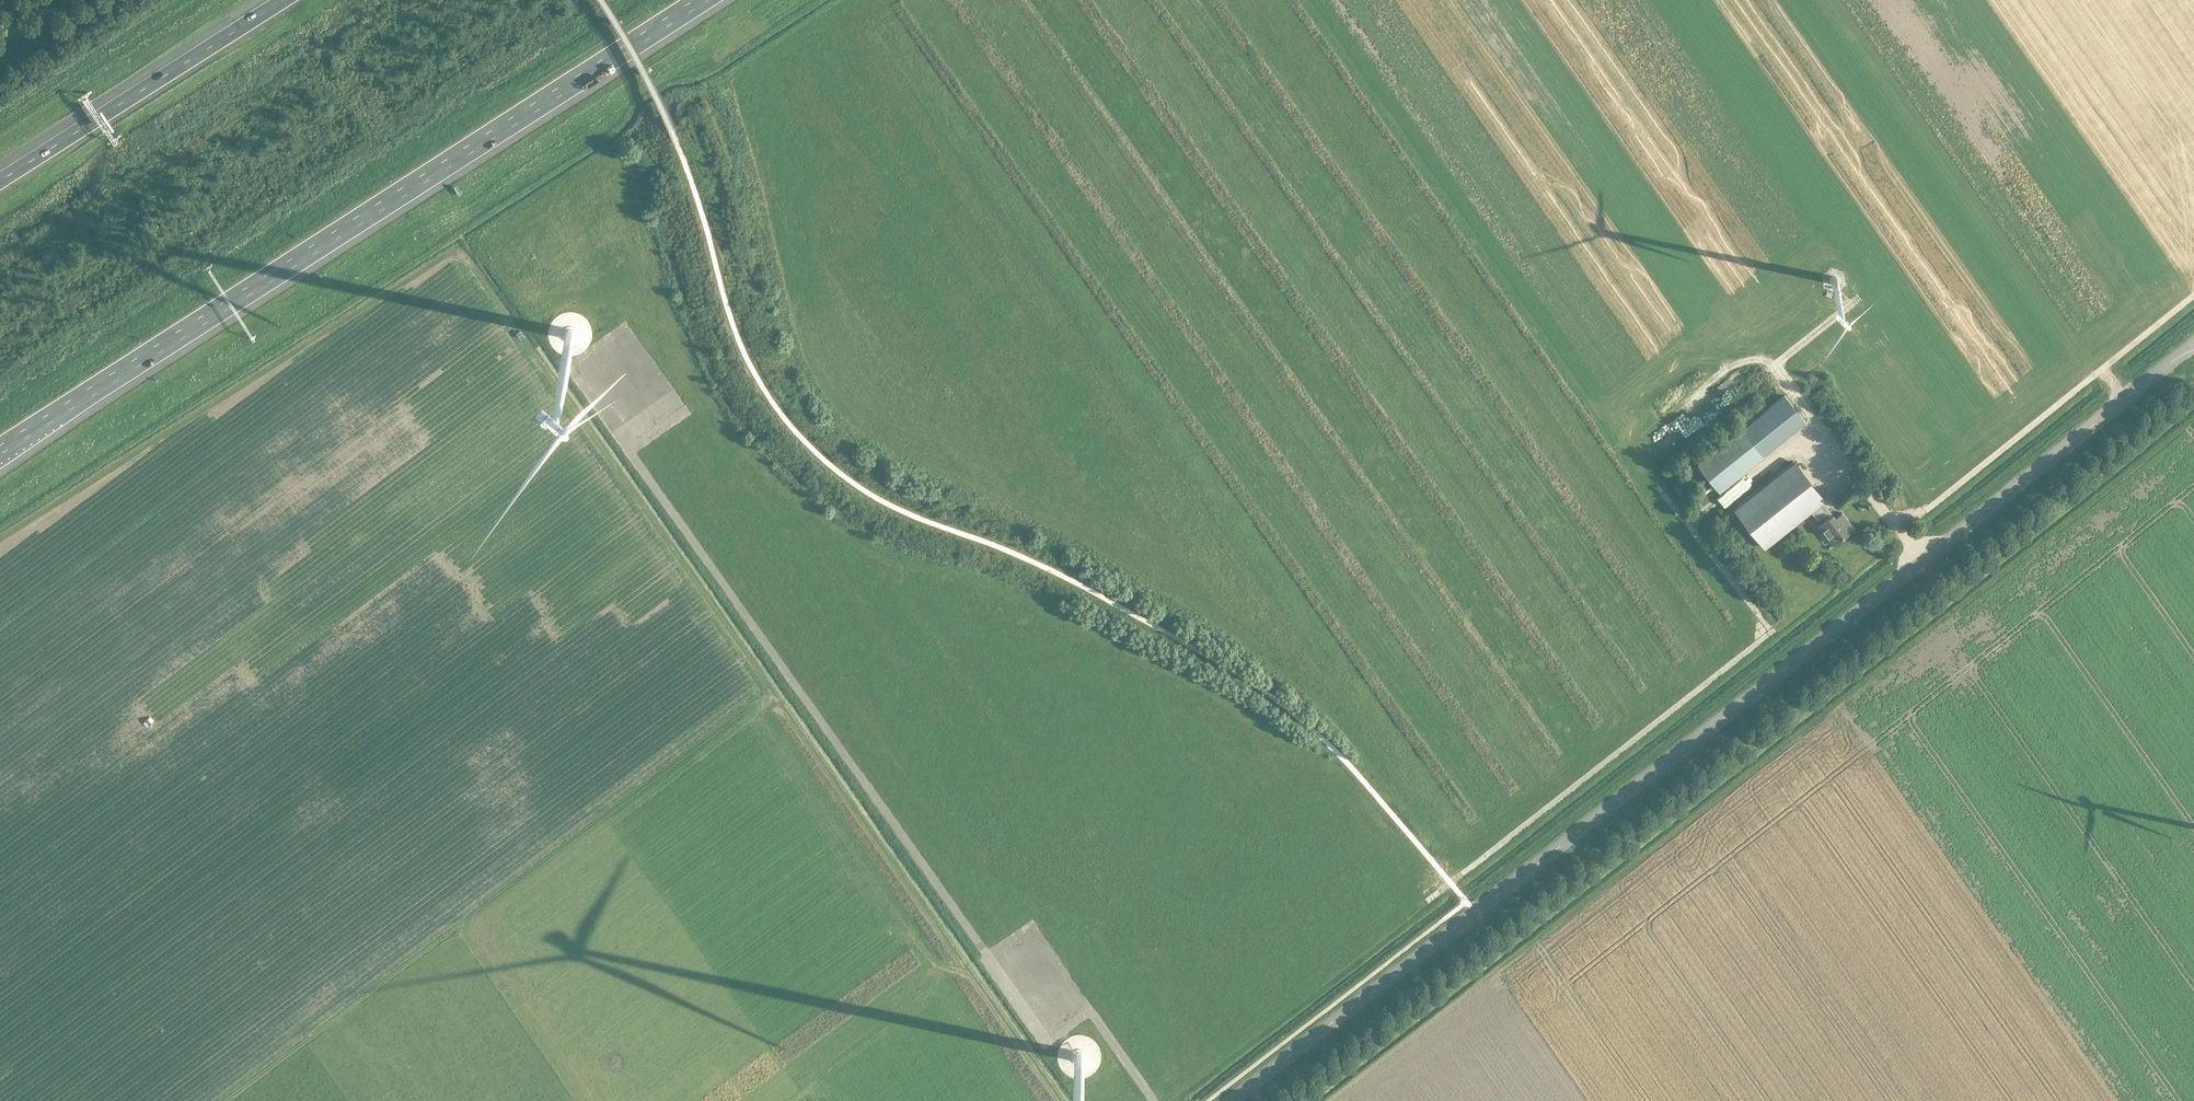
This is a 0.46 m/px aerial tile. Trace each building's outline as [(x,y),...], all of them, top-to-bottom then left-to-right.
[(563,333),(562,334),(563,335),(563,336),(563,337),(564,338),(564,339),(565,340),(566,341),(567,341),(568,342),(569,342),(571,342),(572,342),(573,342),(574,341),(575,341),(576,340),(577,339),(577,338),(578,337),(578,336),(578,335),(578,334),(578,333),(578,331),(577,330),(577,329),(576,329),(575,328),(574,327),(573,327),(572,326),(571,326),(570,326),(568,326),(567,327),(566,327),(565,328),(565,329),(564,330),(563,331),(563,332),(563,333)] [(1785,395),(1699,463),(1720,490),(1806,422),(1785,395)] [(1793,462),(1735,508),(1766,547),(1811,512),(1823,502),(1824,501),(1793,462)] [(1821,528),(1833,544),(1852,530),(1846,523),(1849,521),(1842,513),(1834,519),(1832,516),(1833,515),(1823,502),(1811,512),(1823,526),(1821,528)] [(1072,1056),(1072,1058),(1072,1059),(1072,1060),(1073,1061),(1073,1062),(1074,1063),(1075,1064),(1076,1064),(1077,1065),(1078,1065),(1079,1065),(1080,1065),(1081,1065),(1083,1064),(1084,1064),(1085,1063),(1085,1062),(1086,1062),(1087,1061),(1087,1059),(1087,1058),(1087,1057),(1087,1056),(1087,1055),(1087,1054),(1086,1053),(1085,1052),(1085,1051),(1084,1050),(1083,1050),(1082,1049),(1080,1049),(1079,1049),(1078,1049),(1077,1050),(1076,1050),(1075,1051),(1074,1051),(1073,1052),(1073,1053),(1072,1054),(1072,1055),(1072,1056)]
